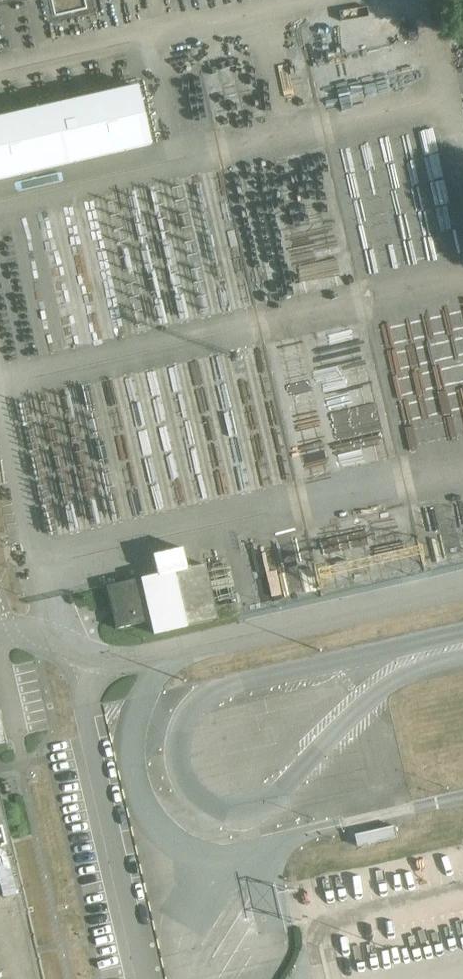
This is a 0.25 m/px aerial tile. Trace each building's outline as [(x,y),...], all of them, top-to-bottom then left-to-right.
[(359,361),(339,364),(343,388),(362,385),(359,361)] [(153,634),(239,613),(237,603),(216,607),(206,564),(175,571),(175,570),(107,585),(116,628),(150,621),(153,634)] [(0,801),(0,978),(42,978),(0,801)] [(397,838),(394,826),(354,835),(357,847),(397,838)]
